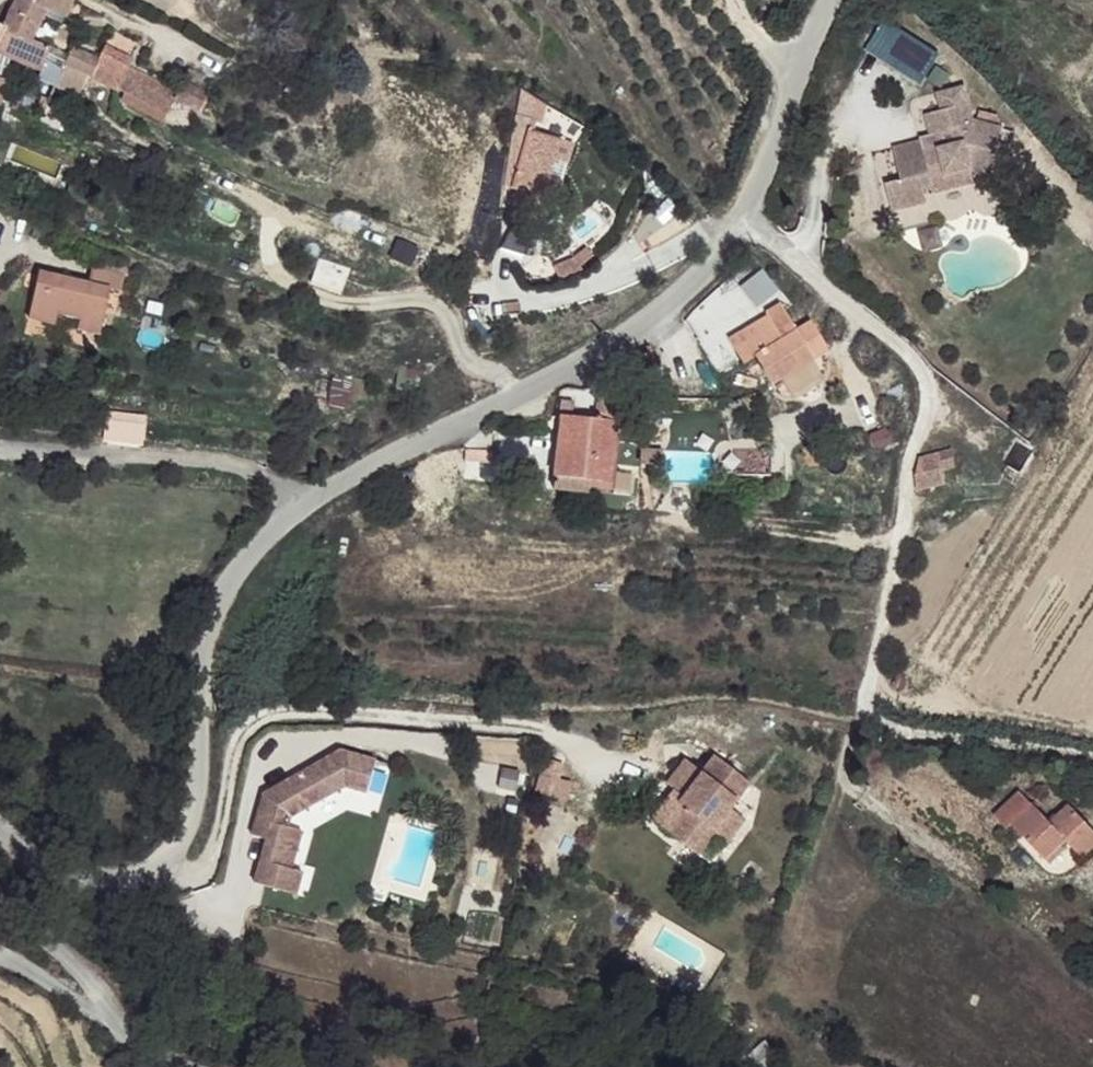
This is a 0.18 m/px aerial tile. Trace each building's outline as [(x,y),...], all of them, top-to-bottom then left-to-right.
[(2,30),(30,42),(41,9),(66,18),(74,0),(14,0),(8,10),(4,21),(2,30)] [(886,19),(865,48),(917,86),(938,57),(886,19)] [(43,71),(48,57),(50,49),(30,42),(2,30),(4,21),(0,20),(0,59),(43,71)] [(50,49),(48,57),(65,65),(88,76),(115,89),(116,90),(128,65),(140,44),(114,32),(98,61),(53,39),(50,49)] [(88,76),(65,65),(55,88),(77,99),(88,76)] [(128,65),(116,90),(123,94),(136,68),(128,65)] [(123,94),(119,102),(161,123),(172,102),(178,89),(136,68),(123,94)] [(178,89),(172,102),(182,106),(190,89),(180,85),(178,89)] [(525,85),(522,101),(536,103),(534,119),(540,120),(543,100),(525,85)] [(190,89),(182,106),(199,114),(207,99),(190,89)] [(900,178),(884,182),(889,210),(927,202),(924,188),(934,185),(933,176),(968,170),(995,178),(1004,135),(999,120),(981,113),(975,120),(967,89),(941,94),(946,110),(928,115),(933,137),(943,136),(946,146),(924,151),(921,139),(895,146),(898,163),(900,178)] [(522,101),(519,124),(532,128),(534,119),(536,103),(522,101)] [(519,124),(508,183),(519,185),(515,208),(519,208),(517,213),(524,214),(525,209),(536,212),(539,190),(546,191),(557,132),(532,128),(519,124)] [(557,132),(546,191),(561,194),(570,134),(557,132)] [(968,170),(933,176),(934,185),(935,190),(969,184),(968,170)] [(34,261),(22,307),(46,313),(49,304),(73,311),(71,321),(92,327),(104,282),(115,286),(119,267),(91,260),(88,274),(34,261)] [(771,294),(755,304),(764,317),(767,323),(783,313),(771,294)] [(767,323),(764,317),(731,338),(747,364),(756,358),(772,384),(828,349),(812,322),(796,333),(783,313),(767,323)] [(627,395),(597,393),(595,418),(615,420),(624,420),(627,395)] [(595,418),(562,416),(556,477),(610,482),(615,420),(595,418)] [(951,451),(920,457),(915,472),(918,489),(940,484),(939,470),(951,467),(951,451)] [(775,456),(741,454),(740,471),(774,473),(775,456)] [(378,755),(345,746),(288,778),(295,792),(278,799),(265,790),(255,830),(269,833),(258,876),(299,888),(305,866),(294,862),(304,825),(282,819),(286,808),(293,810),(347,782),(370,788),(378,755)] [(676,790),(654,819),(692,851),(710,828),(729,843),(746,821),(732,811),(754,786),(722,759),(710,772),(688,800),(679,793),(676,790)] [(561,777),(547,772),(541,790),(555,796),(561,777)] [(288,778),(265,790),(278,799),(295,792),(288,778)] [(1035,817),(1022,804),(997,829),(1010,841),(1016,837),(1035,817)] [(1071,816),(1059,828),(1062,832),(1057,837),(1053,834),(1035,817),(1016,837),(1051,870),(1069,851),(1086,867),(1092,860),(1092,835),(1071,816)] [(710,828),(692,851),(712,865),(729,843),(710,828)] [(900,875),(905,866),(893,861),(890,870),(900,875)] [(765,1046),(751,1060),(757,1066),(774,1066),(781,1061),(765,1046)]
